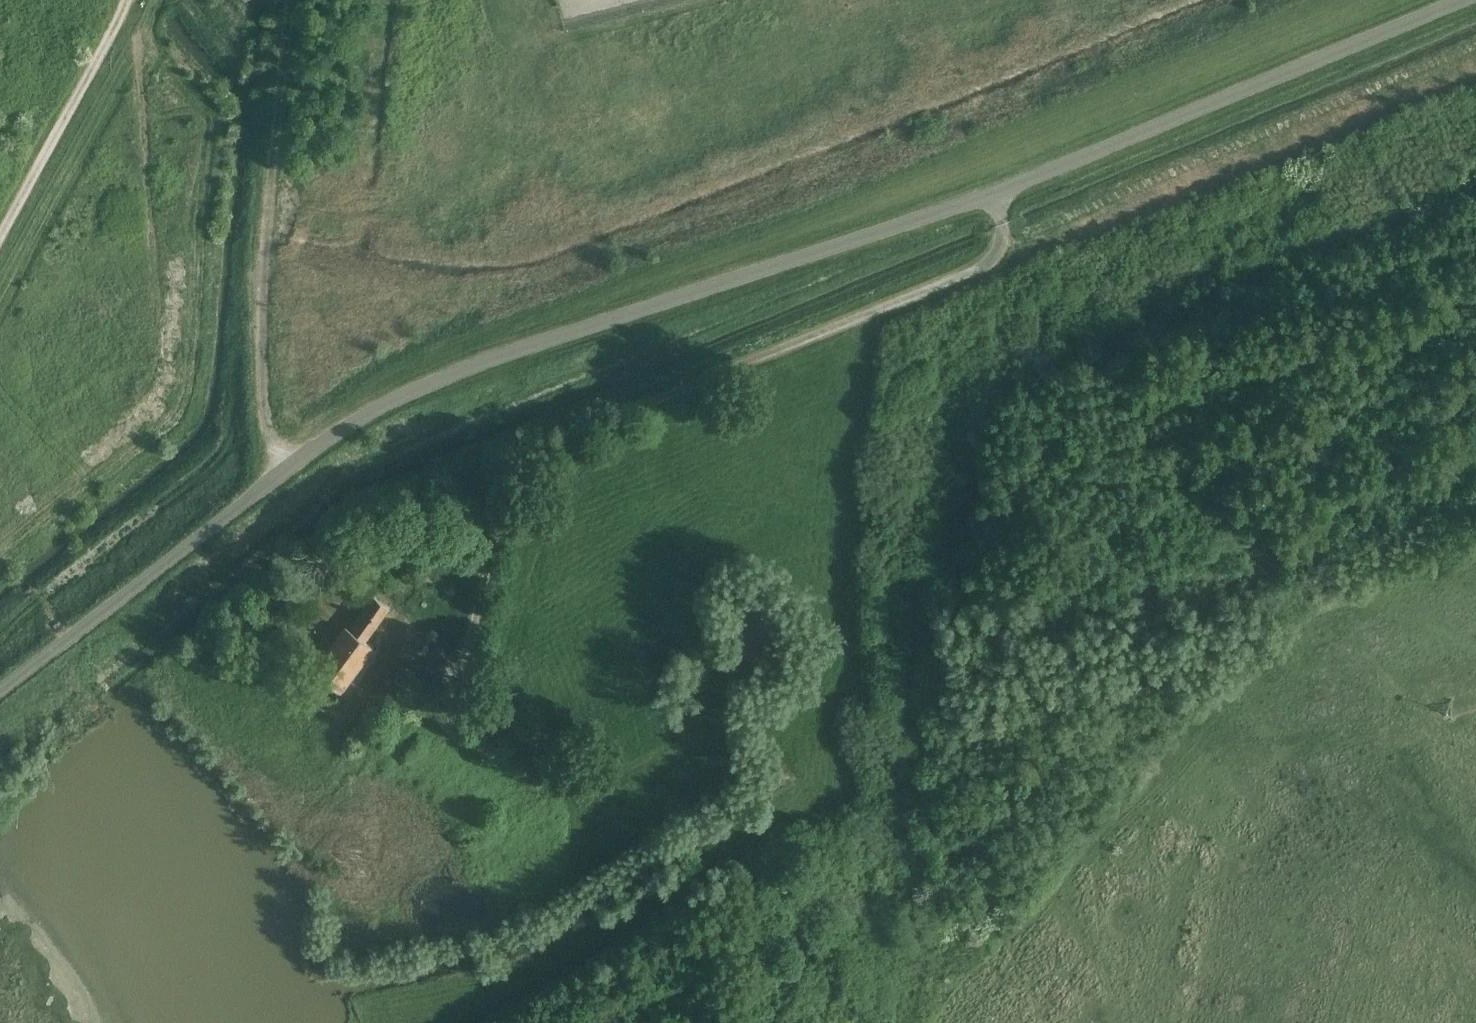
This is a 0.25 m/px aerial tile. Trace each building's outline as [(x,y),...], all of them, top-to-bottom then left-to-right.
[(425,575),(421,582),(429,586),(433,579),(425,575)] [(349,628),(345,625),(312,671),(340,691),(373,646),(365,640),(389,607),(373,595),(349,628)] [(263,598),(254,604),(260,614),(269,609),(263,598)]
